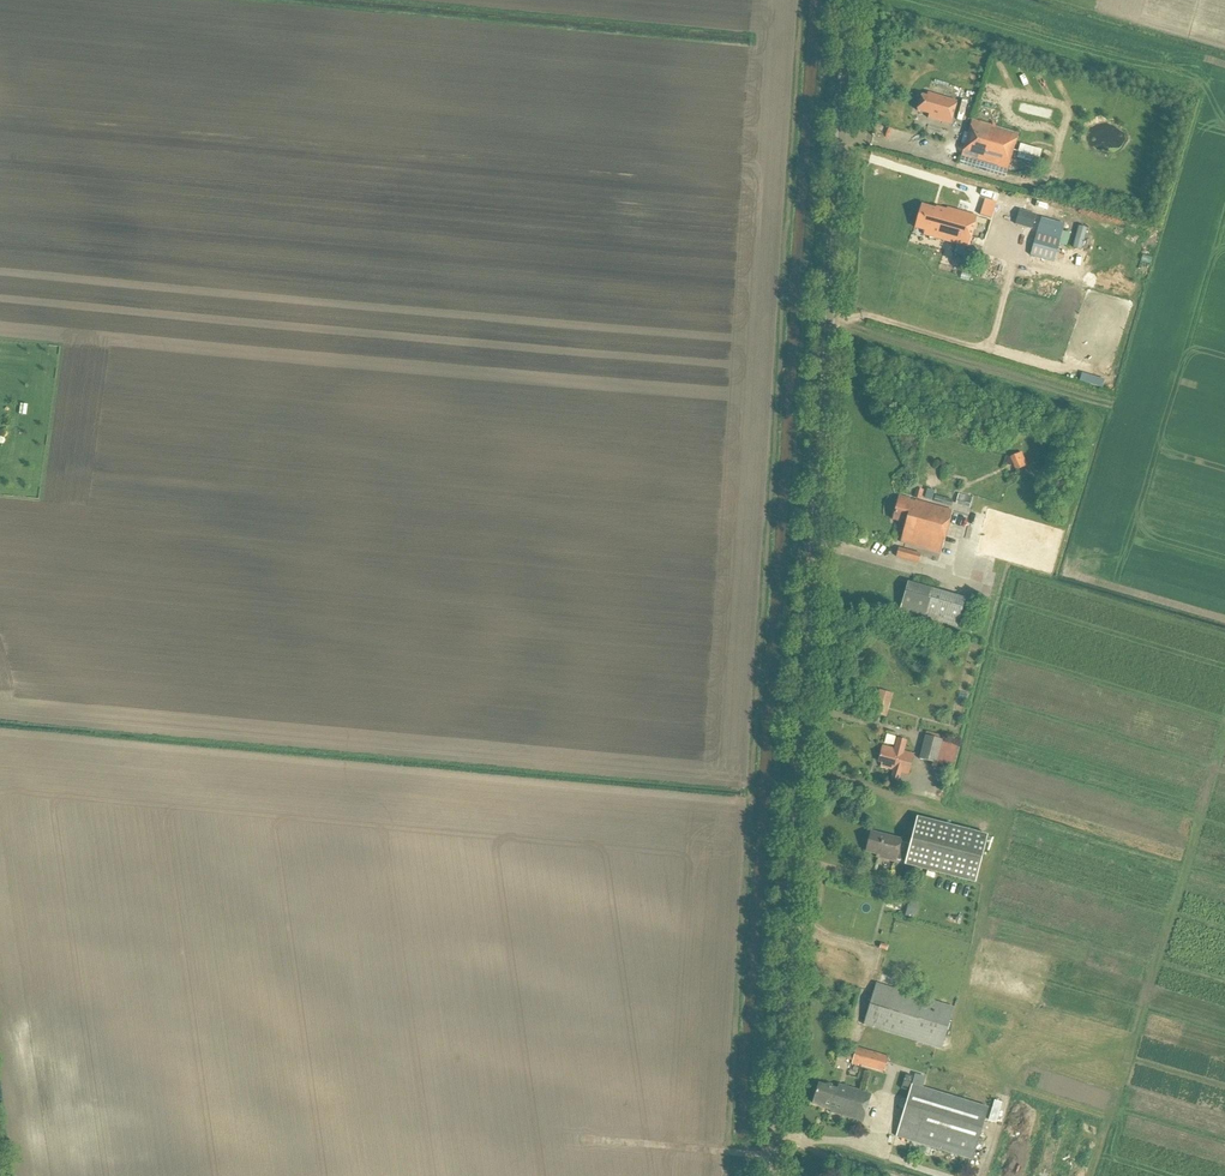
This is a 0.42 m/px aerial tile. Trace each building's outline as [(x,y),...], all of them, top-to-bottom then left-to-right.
[(927,98),(922,96),(917,112),(929,115),(928,119),(951,125),(957,102),(928,94),(927,98)] [(1019,132),(972,118),(961,159),(1007,172),(1019,132)] [(1020,145),(1018,158),(1040,161),(1042,148),(1020,145)] [(985,198),(980,215),(993,219),(998,202),(985,198)] [(968,248),(977,217),(947,208),(947,211),(936,208),(935,211),(921,207),(915,227),(925,230),(923,235),(968,248)] [(1015,225),(1031,230),(1035,216),(1019,211),(1015,225)] [(1081,252),(1087,229),(1078,226),(1072,249),(1081,252)] [(1060,240),(1036,233),(1030,256),(1054,263),(1060,240)] [(1010,457),(1016,471),(1028,466),(1022,452),(1010,457)] [(923,490),(916,488),(913,498),(921,500),(923,490)] [(972,499),(958,496),(955,506),(969,509),(972,499)] [(893,520),(906,524),(900,543),(941,554),(953,511),(899,497),(893,520)] [(899,549),(896,559),(918,565),(921,555),(899,549)] [(907,584),(899,611),(957,628),(965,600),(907,584)] [(885,718),(889,705),(878,702),(874,715),(885,718)] [(926,736),(920,760),(936,764),(942,741),(926,736)] [(904,752),(906,742),(898,739),(895,750),(882,746),(878,762),(882,763),(881,767),(908,775),(913,755),(904,752)] [(942,741),(936,764),(952,768),(958,745),(942,741)] [(871,832),(866,852),(878,855),(878,858),(896,863),(896,861),(905,863),(905,864),(976,882),(988,835),(917,817),(910,845),(901,843),(901,840),(871,832)] [(876,985),(864,1025),(942,1049),(954,1009),(876,985)] [(857,1048),(852,1064),(885,1074),(890,1057),(857,1048)] [(813,1104),(832,1110),(831,1113),(863,1123),(871,1095),(844,1086),(844,1087),(839,1085),(837,1089),(819,1084),(813,1104)] [(912,1085),(896,1137),(972,1160),(988,1108),(912,1085)] [(997,1123),(1002,1102),(995,1100),(989,1121),(997,1123)]
